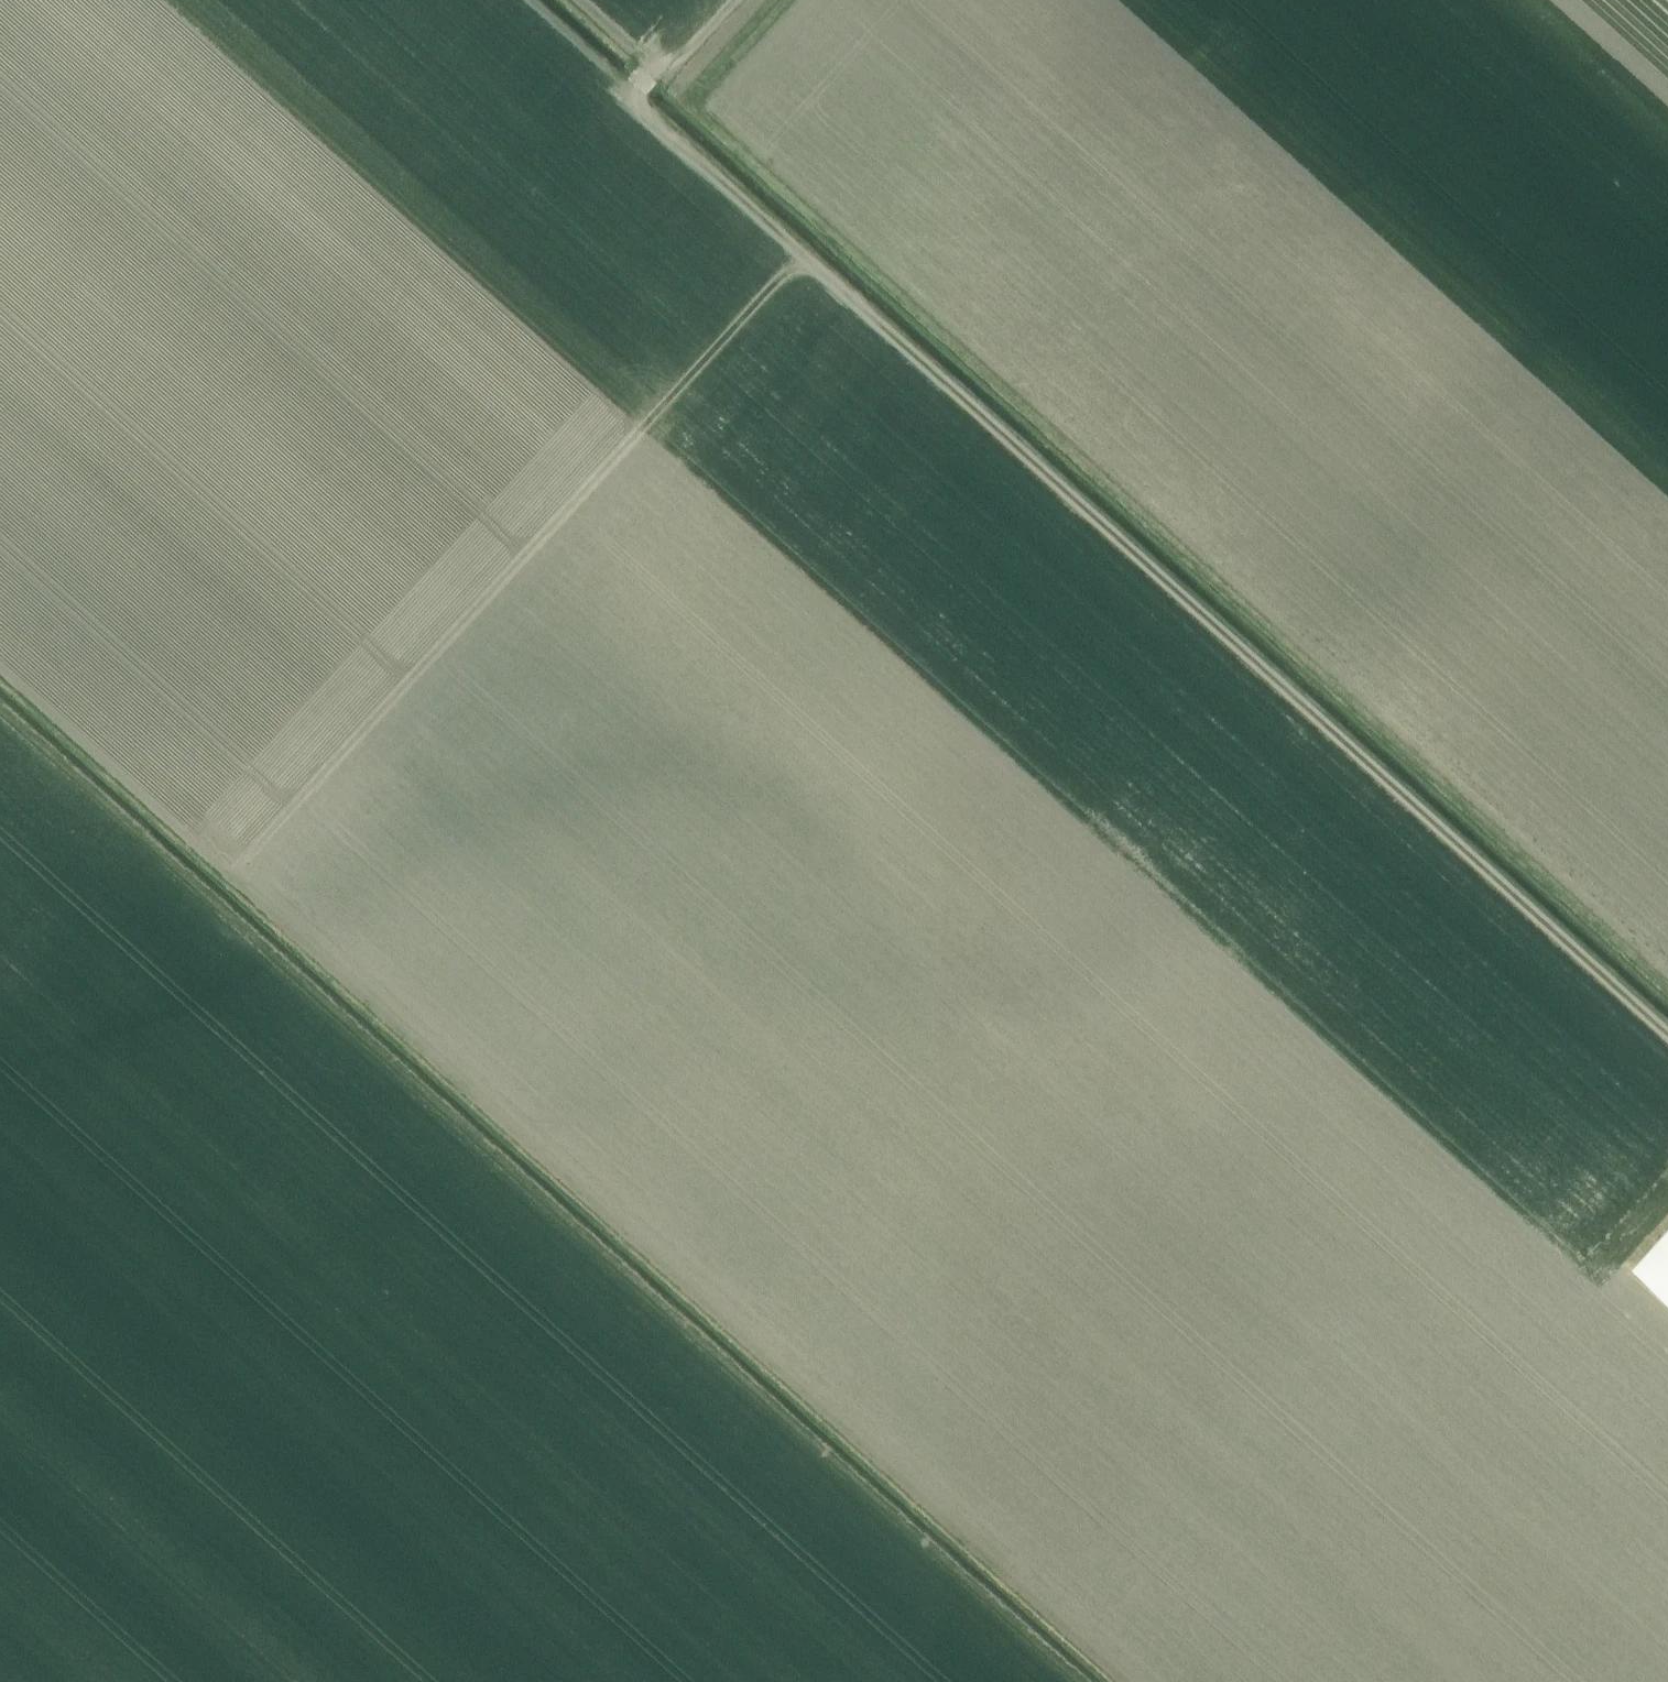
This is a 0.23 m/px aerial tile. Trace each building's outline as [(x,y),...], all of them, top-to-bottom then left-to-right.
[(1667,1291),(1667,1242),(1643,1269),(1667,1291)]
